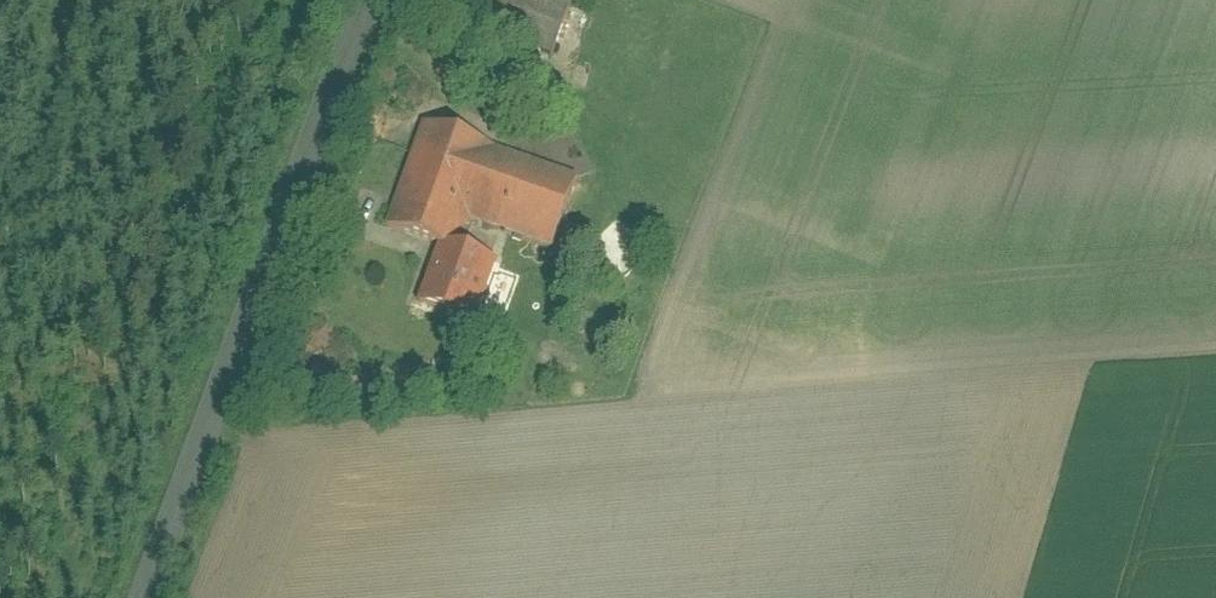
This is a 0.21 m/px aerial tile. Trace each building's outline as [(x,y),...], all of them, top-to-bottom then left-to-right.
[(455,30),(549,61),(570,0),(466,0),(455,30)] [(579,180),(425,127),(391,227),(457,249),(466,223),(553,253),(579,180)] [(417,303),(474,323),(494,264),(437,245),(417,303)]
